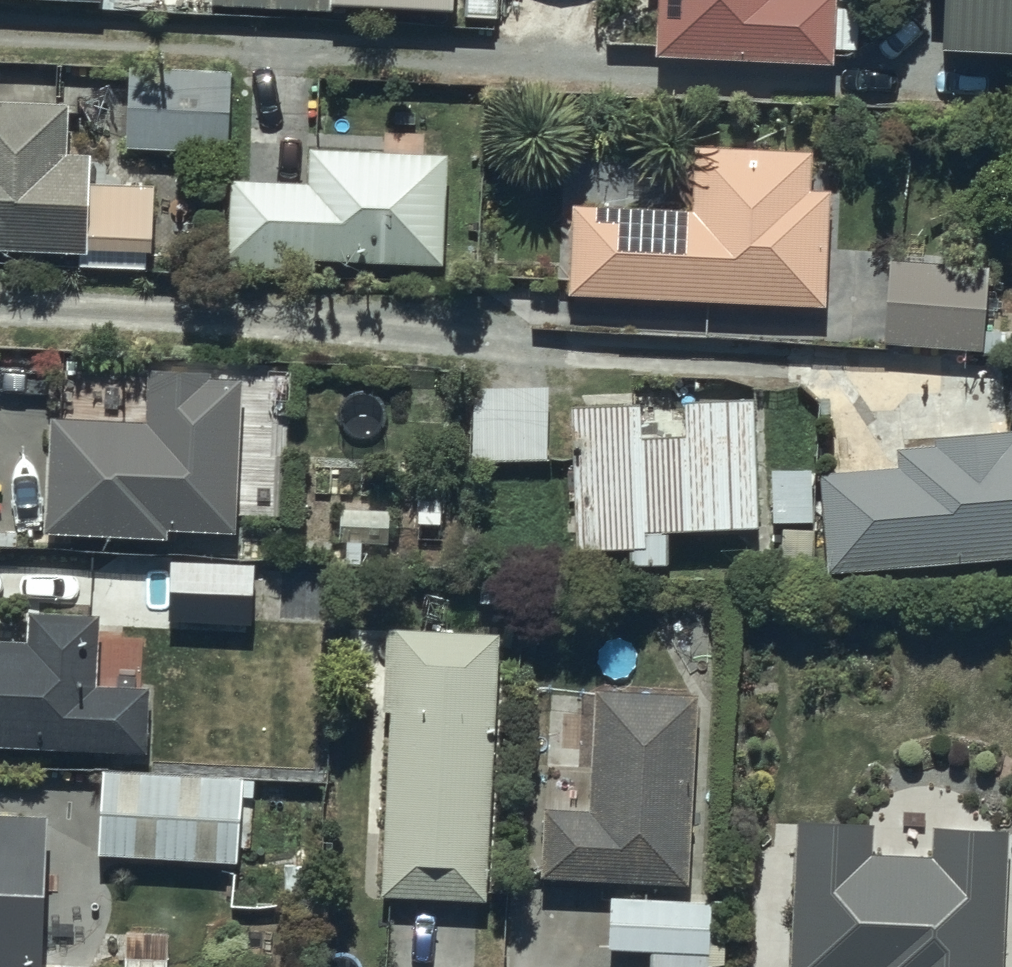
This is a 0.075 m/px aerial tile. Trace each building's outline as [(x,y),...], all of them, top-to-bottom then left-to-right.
[(661,56),(839,60),(839,46),(857,47),(858,6),(836,5),(836,0),(659,0),(661,56)] [(945,45),(1011,48),(1011,0),(947,0),(945,45)] [(237,69),(134,66),(131,145),(235,148),(237,69)] [(96,252),(96,246),(158,247),(159,184),(96,183),(96,155),(72,154),(73,100),(0,98),(0,251),(96,252)] [(694,204),(576,200),(572,294),(827,304),(832,188),(813,187),(814,148),(697,143),(694,204)] [(312,177),(232,174),(229,269),(323,273),(323,260),(448,265),(453,153),(313,147),(312,177)] [(989,266),(892,259),(886,342),(983,348),(989,266)] [(148,420),(58,416),(53,531),(169,536),(169,528),(240,531),(246,378),(212,377),(212,370),(151,367),(148,420)] [(550,386),(470,387),(472,460),(552,459),(550,386)] [(643,400),(572,403),(580,547),(632,544),(633,567),(672,565),(670,528),(761,523),(755,396),(686,399),(687,419),(667,420),(667,433),(644,434),(643,400)] [(822,472),(833,573),(1011,552),(1011,426),(935,435),(936,443),(901,447),(902,462),(822,472)] [(813,459),(769,459),(769,515),(812,515),(813,459)] [(258,564),(176,561),(173,652),(255,654),(258,564)] [(0,637),(0,746),(148,753),(151,685),(98,683),(101,613),(33,610),(32,638),(0,637)] [(488,896),(497,631),(389,627),(386,713),(395,713),(390,893),(488,896)] [(590,804),(541,803),(540,875),(692,878),(696,689),(593,687),(590,804)] [(250,773),(108,766),(103,852),(246,860),(250,773)] [(0,811),(0,966),(51,966),(57,814),(0,811)] [(800,819),(794,966),(1006,966),(1011,831),(933,828),(932,855),(871,853),(872,822),(800,819)] [(614,901),(612,948),(652,949),(651,966),(702,966),(722,966),(723,899),(614,896),(614,901)]
